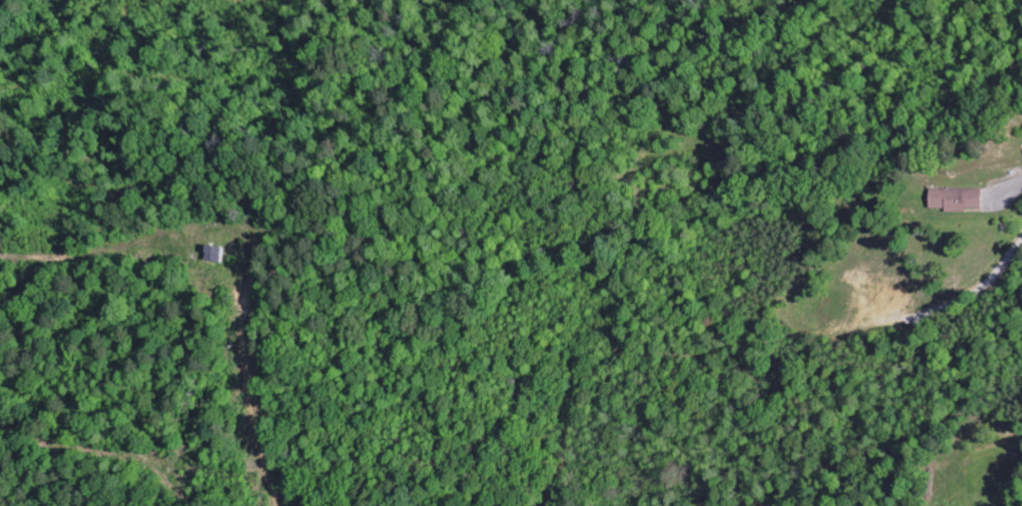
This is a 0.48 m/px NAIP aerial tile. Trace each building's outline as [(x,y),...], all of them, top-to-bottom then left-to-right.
[(930,211),(982,212),(982,190),(930,189),(930,211)] [(224,250),(208,247),(205,261),(222,264),(224,250)]
